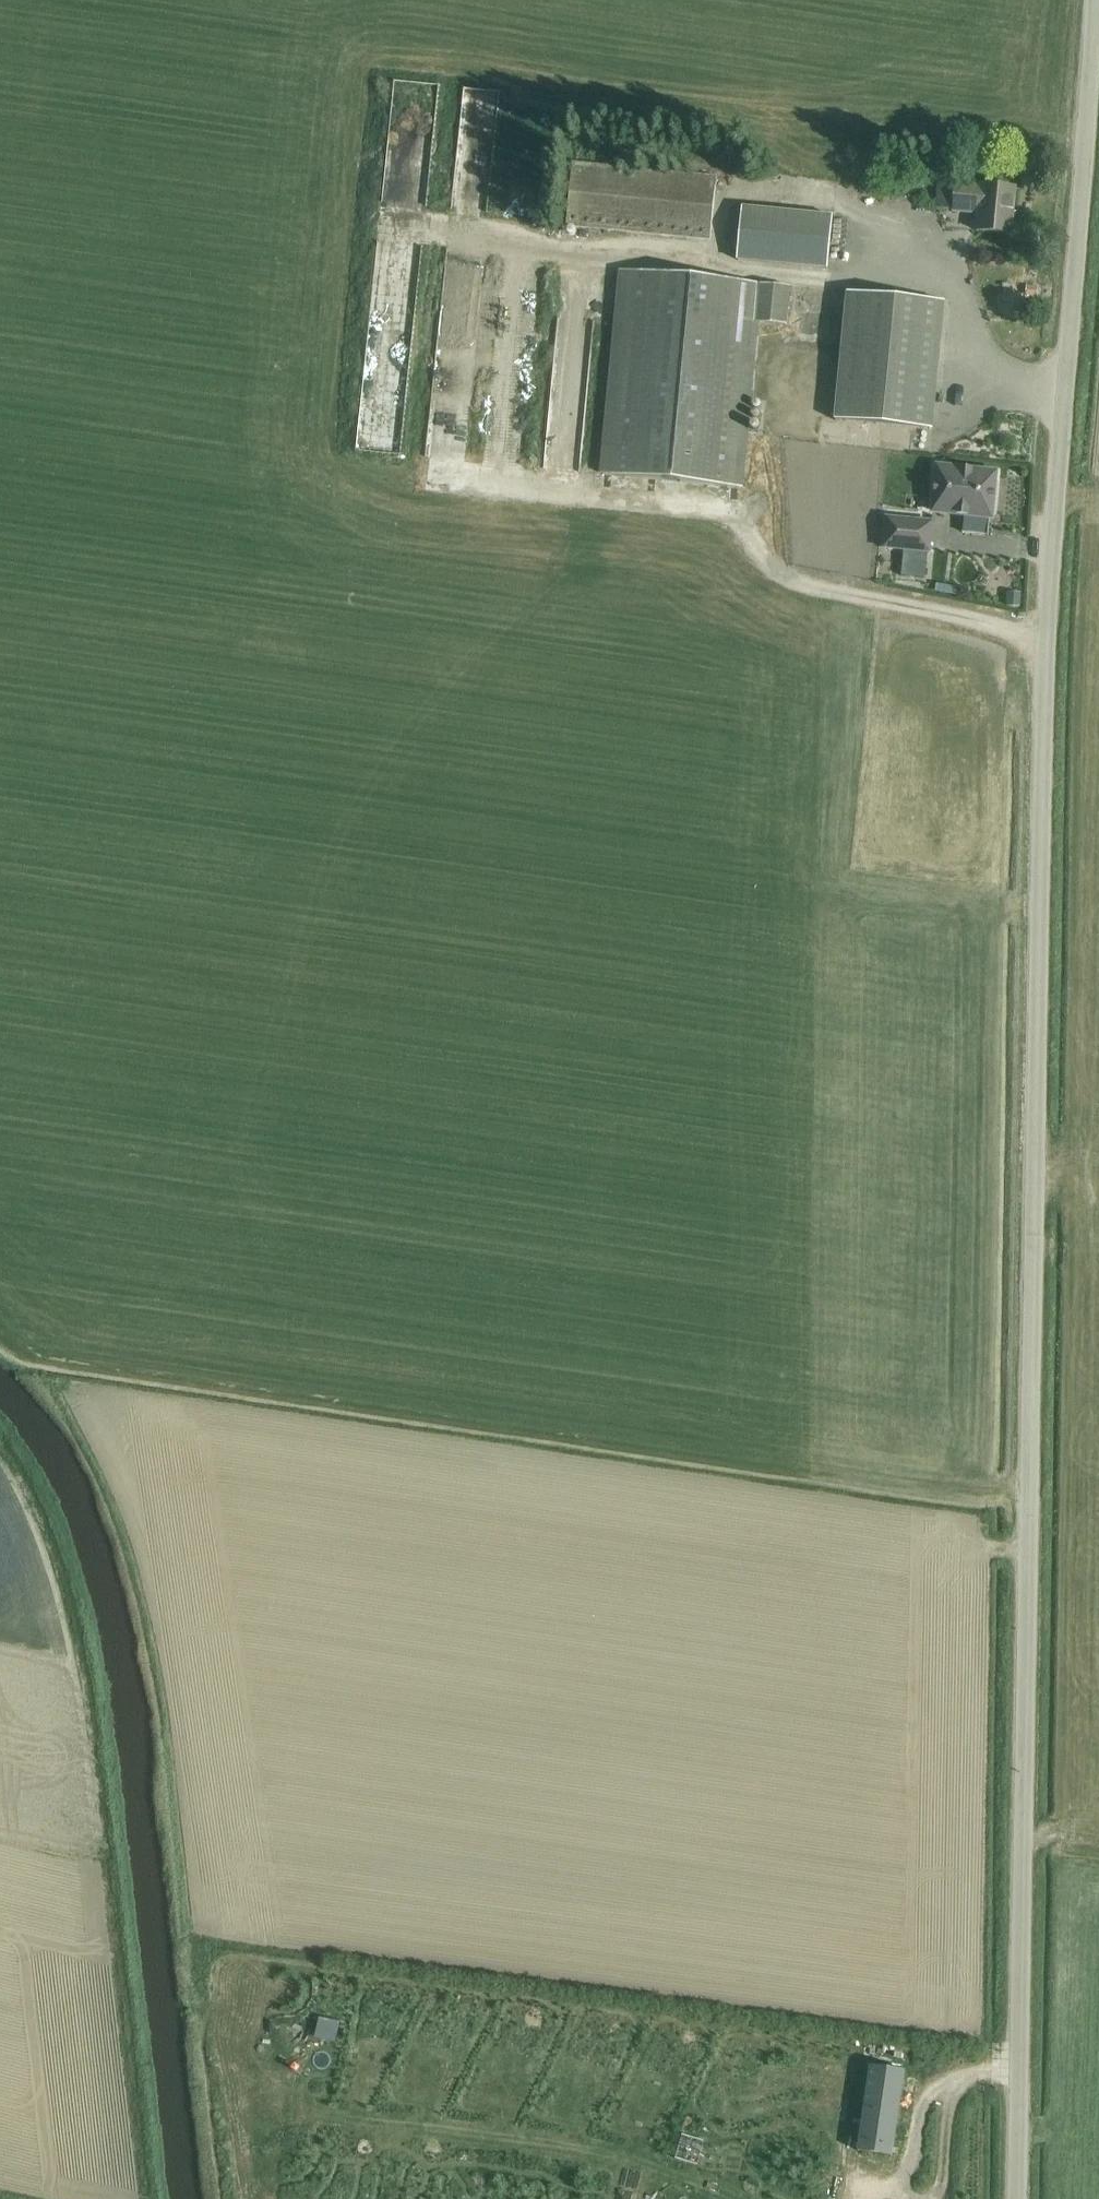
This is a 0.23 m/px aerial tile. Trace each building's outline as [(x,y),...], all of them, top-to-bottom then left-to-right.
[(483,190),(485,158),(461,157),(458,188),(483,190)] [(710,240),(717,178),(573,163),(566,226),(710,240)] [(977,231),(1011,234),(1015,189),(981,186),(956,184),(954,211),(979,213),(977,231)] [(731,207),(728,243),(739,244),(737,260),(828,269),(833,217),(742,208),(731,207)] [(603,475),(739,489),(755,322),(786,326),(790,287),(623,271),(603,475)] [(1027,285),(1026,295),(1037,296),(1038,286),(1027,285)] [(844,332),(837,419),(933,426),(944,301),(847,293),(844,332)] [(371,296),(370,326),(400,328),(401,298),(371,296)] [(549,429),(550,473),(581,473),(580,429),(549,429)] [(991,534),(992,519),(997,473),(937,467),(933,511),(967,515),(966,532),(991,534)] [(887,518),(884,548),(905,550),(902,576),(925,578),(927,553),(930,553),(933,522),(887,518)] [(1020,608),(1020,595),(1008,595),(1008,608),(1020,608)] [(873,2066),(859,2150),(892,2156),(906,2071),(873,2066)]
